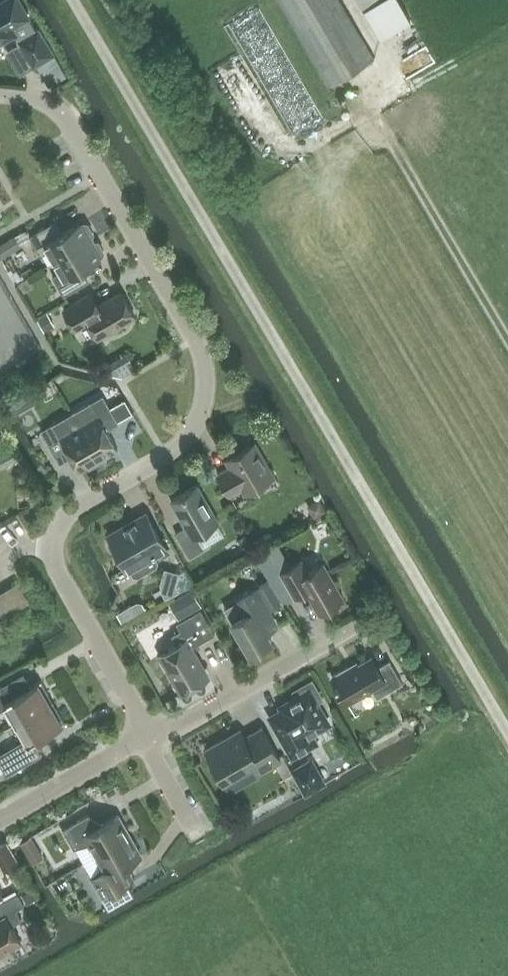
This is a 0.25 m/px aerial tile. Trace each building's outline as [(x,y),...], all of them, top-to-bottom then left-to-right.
[(0,3),(0,42),(15,33),(18,40),(36,30),(28,16),(19,0),(6,0),(0,3)] [(329,85),(375,57),(341,0),(278,0),(329,85)] [(382,35),(417,16),(408,0),(362,0),(382,35)] [(36,30),(18,40),(19,42),(33,66),(38,64),(54,54),(39,28),(36,30)] [(245,125),(263,119),(243,62),(225,69),(245,125)] [(49,250),(55,261),(94,238),(93,237),(94,233),(88,223),(84,222),(82,224),(81,222),(45,242),(39,231),(30,236),(41,255),(49,250)] [(94,238),(55,261),(61,271),(53,275),(64,295),(86,283),(80,271),(102,258),(101,256),(103,255),(105,251),(99,241),(95,240),(94,238)] [(99,337),(136,316),(122,292),(96,307),(89,295),(65,309),(76,329),(90,321),(99,337)] [(91,419),(80,425),(99,459),(119,448),(107,428),(118,421),(104,395),(84,407),(91,419)] [(99,459),(80,425),(69,431),(62,419),(42,431),(57,457),(69,450),(80,470),(99,459)] [(245,493),(275,476),(256,443),(226,460),(230,467),(218,474),(230,495),(242,488),(245,493)] [(197,535),(220,522),(198,485),(172,500),(187,527),(176,533),(190,557),(205,549),(197,535)] [(110,536),(112,538),(110,541),(110,546),(112,549),(115,551),(119,551),(129,568),(130,567),(134,575),(138,576),(157,565),(158,561),(158,560),(169,554),(148,516),(128,527),(127,526),(110,536)] [(334,604),(344,598),(324,564),(309,573),(302,561),(282,572),(295,597),(307,590),(320,612),(323,611),(324,613),(336,607),(334,604)] [(7,588),(18,609),(30,602),(18,581),(7,588)] [(269,582),(260,587),(272,608),(281,603),(269,582)] [(18,609),(7,588),(0,592),(0,603),(7,615),(18,609)] [(245,614),(233,621),(251,652),(272,640),(258,616),(269,610),(257,589),(238,600),(245,614)] [(178,645),(160,655),(181,692),(209,676),(192,647),(215,634),(201,609),(177,623),(181,630),(173,635),(178,645)] [(283,623),(275,629),(285,643),(293,638),(283,623)] [(390,660),(378,667),(372,657),(351,669),(349,666),(332,677),(348,703),(373,689),(378,697),(403,683),(390,660)] [(51,703),(47,696),(50,694),(42,681),(10,699),(2,685),(0,686),(0,707),(5,704),(16,723),(51,703)] [(288,720),(276,727),(293,756),(316,743),(311,734),(329,724),(316,701),(321,698),(312,682),(296,691),(299,696),(281,706),(288,720)] [(51,703),(16,723),(27,742),(0,757),(0,762),(7,774),(42,754),(34,741),(66,722),(58,709),(55,710),(51,703)] [(402,733),(400,728),(410,723),(407,718),(369,738),(374,748),(402,733)] [(206,749),(224,781),(253,764),(258,773),(281,760),(262,727),(245,737),(240,729),(206,749)] [(312,760),(295,770),(306,791),(324,781),(312,760)] [(96,855),(131,836),(119,815),(96,828),(88,815),(64,829),(75,849),(90,845),(96,855)] [(143,856),(131,836),(96,855),(102,866),(91,877),(102,897),(135,878),(128,865),(143,856)] [(19,862),(7,841),(0,845),(0,862),(5,870),(19,862)] [(18,894),(0,904),(0,954),(21,942),(12,926),(22,920),(17,910),(25,905),(18,894)]
